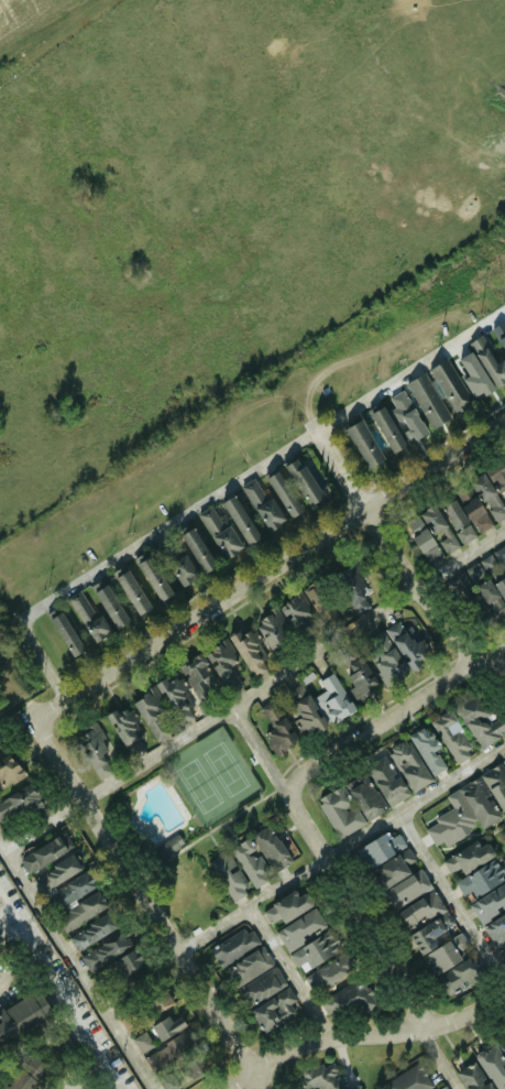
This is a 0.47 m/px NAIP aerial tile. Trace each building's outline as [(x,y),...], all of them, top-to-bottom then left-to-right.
[(494,325),(504,349),(504,320),(494,325)] [(500,359),(484,332),(470,341),(496,387),(504,381),(504,360),(503,357),(500,359)] [(494,390),(475,349),(459,356),(466,373),(463,374),(474,399),(494,390)] [(431,366),(454,413),(471,404),(448,357),(431,366)] [(451,417),(426,370),(407,381),(432,427),(451,417)] [(428,431),(403,389),(387,398),(412,441),(428,431)] [(391,452),(405,445),(386,404),(371,410),(391,452)] [(345,426),(367,467),(384,458),(362,417),(345,426)] [(323,496),(303,460),(300,461),(297,456),(284,463),(307,505),(323,496)] [(503,459),(486,469),(500,493),(504,491),(504,493),(504,463),(503,459)] [(268,474),(288,517),(301,511),(281,468),(268,474)] [(484,471),(469,480),(481,500),(484,498),(498,520),(504,516),(504,505),(484,471)] [(242,484),(268,530),(284,520),(258,475),(242,484)] [(463,503),(477,494),(470,483),(456,492),(463,503)] [(221,501),(248,544),(261,536),(234,493),(221,501)] [(464,503),(477,532),(492,525),(479,496),(464,503)] [(478,534),(455,497),(442,505),(464,542),(478,534)] [(407,520),(415,534),(414,535),(430,564),(444,556),(432,534),(441,529),(446,537),(441,540),(448,552),(461,545),(437,503),(407,520)] [(229,521),(224,524),(213,504),(199,512),(225,557),(243,547),(229,521)] [(219,552),(203,517),(194,521),(209,555),(219,552)] [(217,563),(192,526),(180,534),(205,572),(217,563)] [(502,563),(504,562),(504,544),(495,549),(502,563)] [(199,575),(186,552),(168,562),(181,585),(199,575)] [(463,585),(473,579),(475,584),(489,578),(485,570),(497,563),(492,553),(481,558),(482,560),(466,568),(470,577),(461,581),(463,585)] [(140,560),(157,600),(170,594),(153,554),(140,560)] [(136,614),(152,606),(148,598),(156,594),(137,558),(114,570),(136,614)] [(351,612),(368,608),(364,585),(365,585),(362,571),(343,575),(351,612)] [(496,581),(504,600),(504,576),(496,581)] [(486,604),(491,602),(496,615),(504,612),(504,609),(493,578),(478,583),(486,604)] [(117,628),(130,620),(105,580),(92,588),(117,628)] [(279,603),(293,626),(317,612),(322,620),(333,613),(314,582),(279,603)] [(69,597),(95,640),(110,631),(84,588),(69,597)] [(273,650),(296,634),(276,607),(254,623),(273,650)] [(70,656),(83,650),(64,610),(51,616),(70,656)] [(423,637),(414,642),(401,620),(387,628),(410,667),(433,653),(423,637)] [(232,636),(252,675),(269,667),(249,627),(232,636)] [(409,669),(384,629),(364,641),(388,682),(409,669)] [(205,649),(218,675),(225,672),(230,681),(238,677),(232,665),(240,661),(229,638),(205,649)] [(180,662),(193,693),(208,686),(205,677),(213,673),(204,652),(180,662)] [(344,667),(356,684),(350,687),(358,700),(382,685),(362,655),(344,667)] [(320,680),(326,690),(317,696),(332,723),(357,709),(335,671),(320,680)] [(131,701),(159,741),(172,732),(156,709),(167,702),(184,726),(197,717),(180,693),(189,687),(180,675),(170,682),(166,676),(131,701)] [(305,738),(327,724),(303,683),(289,690),(296,702),(291,705),(298,717),(294,719),(305,738)] [(504,711),(494,717),(480,692),(456,705),(479,748),(504,734),(504,712),(504,711)] [(270,722),(282,717),(275,702),(264,708),(270,722)] [(139,738),(132,723),(139,719),(131,704),(108,716),(124,745),(139,738)] [(431,720),(457,763),(476,752),(450,709),(431,720)] [(277,753),(300,740),(286,717),(263,730),(277,753)] [(113,771),(103,753),(108,749),(102,739),(107,737),(98,722),(74,736),(100,779),(113,771)] [(411,732),(430,775),(446,768),(437,748),(439,747),(429,725),(411,732)] [(433,780),(407,737),(388,748),(414,791),(433,780)] [(4,788),(25,775),(11,752),(0,758),(0,781),(4,788)] [(366,766),(391,806),(410,794),(386,753),(366,766)] [(503,762),(482,772),(500,810),(504,807),(504,766),(503,762)] [(386,810),(369,772),(348,781),(366,820),(386,810)] [(502,817),(480,776),(447,794),(455,809),(425,825),(436,845),(444,840),(446,844),(481,825),(483,828),(502,817)] [(341,838),(367,822),(357,804),(355,805),(342,784),(317,799),(341,838)] [(41,805),(34,785),(0,798),(0,821),(41,805)] [(274,871),(291,862),(271,824),(254,833),(274,871)] [(400,832),(392,836),(389,830),(363,843),(374,864),(408,846),(400,832)] [(29,871),(76,848),(67,831),(20,855),(29,871)] [(156,848),(162,858),(186,843),(179,832),(156,848)] [(256,887),(274,876),(258,850),(250,836),(231,848),(256,887)] [(488,841),(481,846),(476,839),(444,860),(451,872),(460,866),(465,874),(496,853),(488,841)] [(411,872),(407,865),(417,859),(409,846),(372,868),(384,889),(411,872)] [(213,858),(231,901),(250,893),(232,850),(213,858)] [(43,891),(83,869),(74,854),(35,876),(43,891)] [(504,877),(504,872),(496,857),(456,881),(464,894),(473,889),(476,895),(504,877)] [(395,906),(433,888),(424,869),(386,887),(395,906)] [(50,891),(58,907),(97,888),(90,872),(50,891)] [(504,909),(504,883),(470,901),(481,921),(504,909)] [(456,923),(436,889),(399,910),(410,930),(408,931),(421,954),(438,944),(433,936),(456,923)] [(264,907),(272,923),(281,918),(283,921),(314,905),(307,890),(298,895),(296,890),(264,907)] [(66,930),(109,907),(101,891),(57,914),(66,930)] [(277,931),(290,952),(307,940),(305,937),(326,923),(315,906),(277,931)] [(504,944),(504,912),(484,924),(498,948),(504,944)] [(79,950),(117,927),(108,913),(70,936),(79,950)] [(262,942),(251,924),(209,949),(221,967),(262,942)] [(308,961),(310,965),(343,949),(334,929),(290,950),(297,966),(308,961)] [(470,944),(462,931),(423,955),(435,975),(468,956),(463,948),(470,944)] [(90,968),(133,947),(126,932),(82,953),(90,968)] [(275,963),(263,944),(228,967),(240,985),(275,963)] [(144,964),(136,947),(115,958),(124,975),(144,964)] [(305,973),(313,990),(357,970),(349,952),(305,973)] [(481,978),(470,957),(436,975),(446,996),(481,978)] [(288,987),(281,968),(244,981),(251,1001),(288,987)] [(375,996),(363,975),(320,1000),(332,1021),(375,996)] [(297,1013),(292,1002),(297,999),(292,987),(251,1007),(262,1030),(297,1013)] [(175,1002),(166,988),(149,998),(158,1012),(175,1002)] [(54,1018),(40,990),(0,1011),(0,1046),(54,1018)] [(181,1015),(172,1021),(169,1015),(151,1025),(160,1041),(187,1025),(181,1015)] [(141,1053),(155,1046),(148,1030),(134,1037),(141,1053)] [(152,1068),(189,1050),(192,1056),(182,1061),(191,1078),(207,1070),(191,1038),(190,1039),(186,1031),(164,1042),(166,1046),(147,1056),(152,1068)] [(496,1042),(476,1055),(497,1088),(504,1088),(504,1056),(496,1042)] [(26,1052),(8,1085),(0,1081),(0,1088),(35,1088),(48,1065),(26,1052)] [(487,1080),(475,1060),(457,1072),(468,1088),(495,1088),(489,1079),(487,1080)] [(315,1087),(321,1086),(322,1088),(362,1088),(361,1085),(345,1087),(338,1073),(337,1066),(335,1061),(332,1063),(319,1064),(312,1068),(301,1069),(303,1088),(316,1088),(315,1087)] [(422,1062),(384,1082),(387,1088),(429,1088),(435,1086),(422,1062)]
